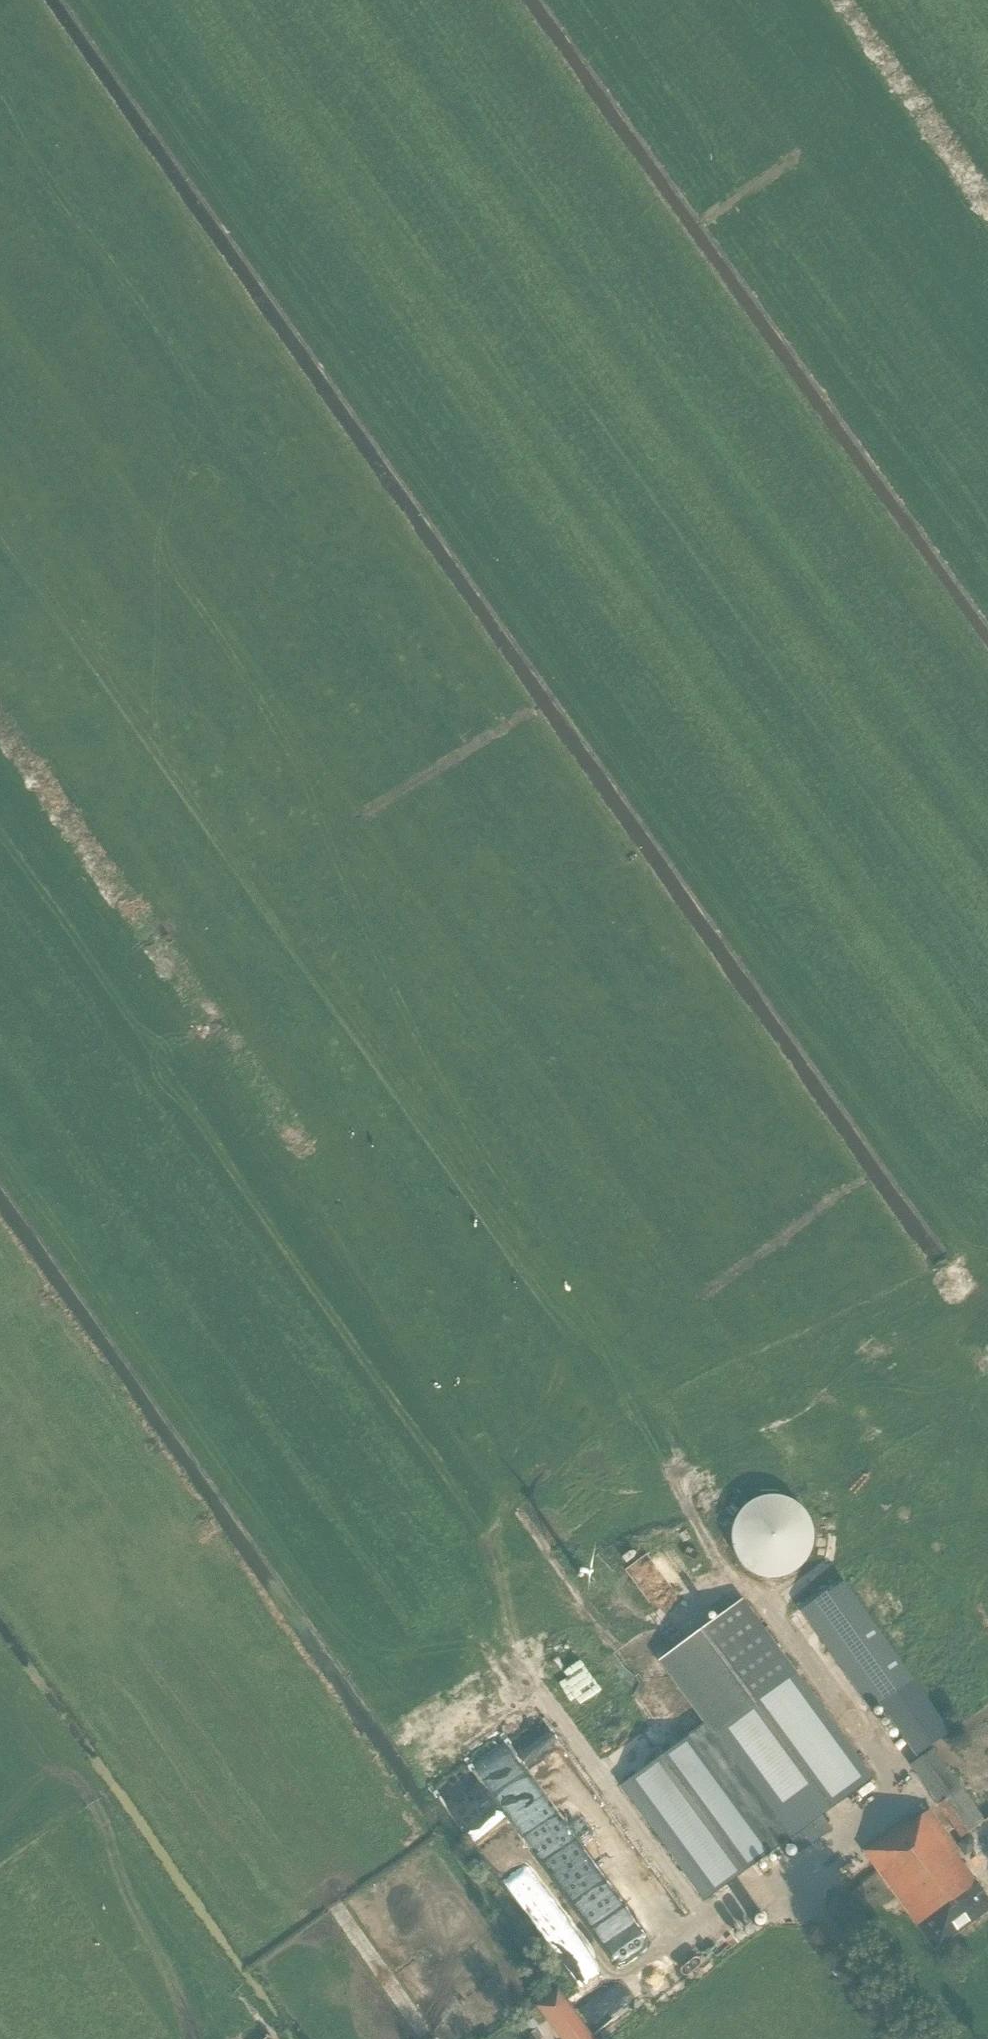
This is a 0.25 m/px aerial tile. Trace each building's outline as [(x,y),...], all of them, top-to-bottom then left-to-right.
[(679,1547),(668,1532),(649,1546),(661,1561),(679,1547)] [(648,1549),(628,1562),(653,1598),(672,1585),(648,1549)] [(842,1583),(802,1611),(870,1708),(911,1679),(842,1583)] [(872,1780),(740,1601),(660,1660),(705,1723),(626,1781),(711,1897),(789,1840),(800,1854),(833,1830),(822,1816),(872,1780)] [(950,1735),(913,1679),(878,1703),(914,1758),(950,1735)] [(933,1750),(910,1766),(962,1838),(985,1821),(933,1750)] [(863,1851),(934,1950),(987,1911),(987,1899),(955,1853),(959,1851),(929,1810),(910,1824),(907,1820),(863,1851)]
